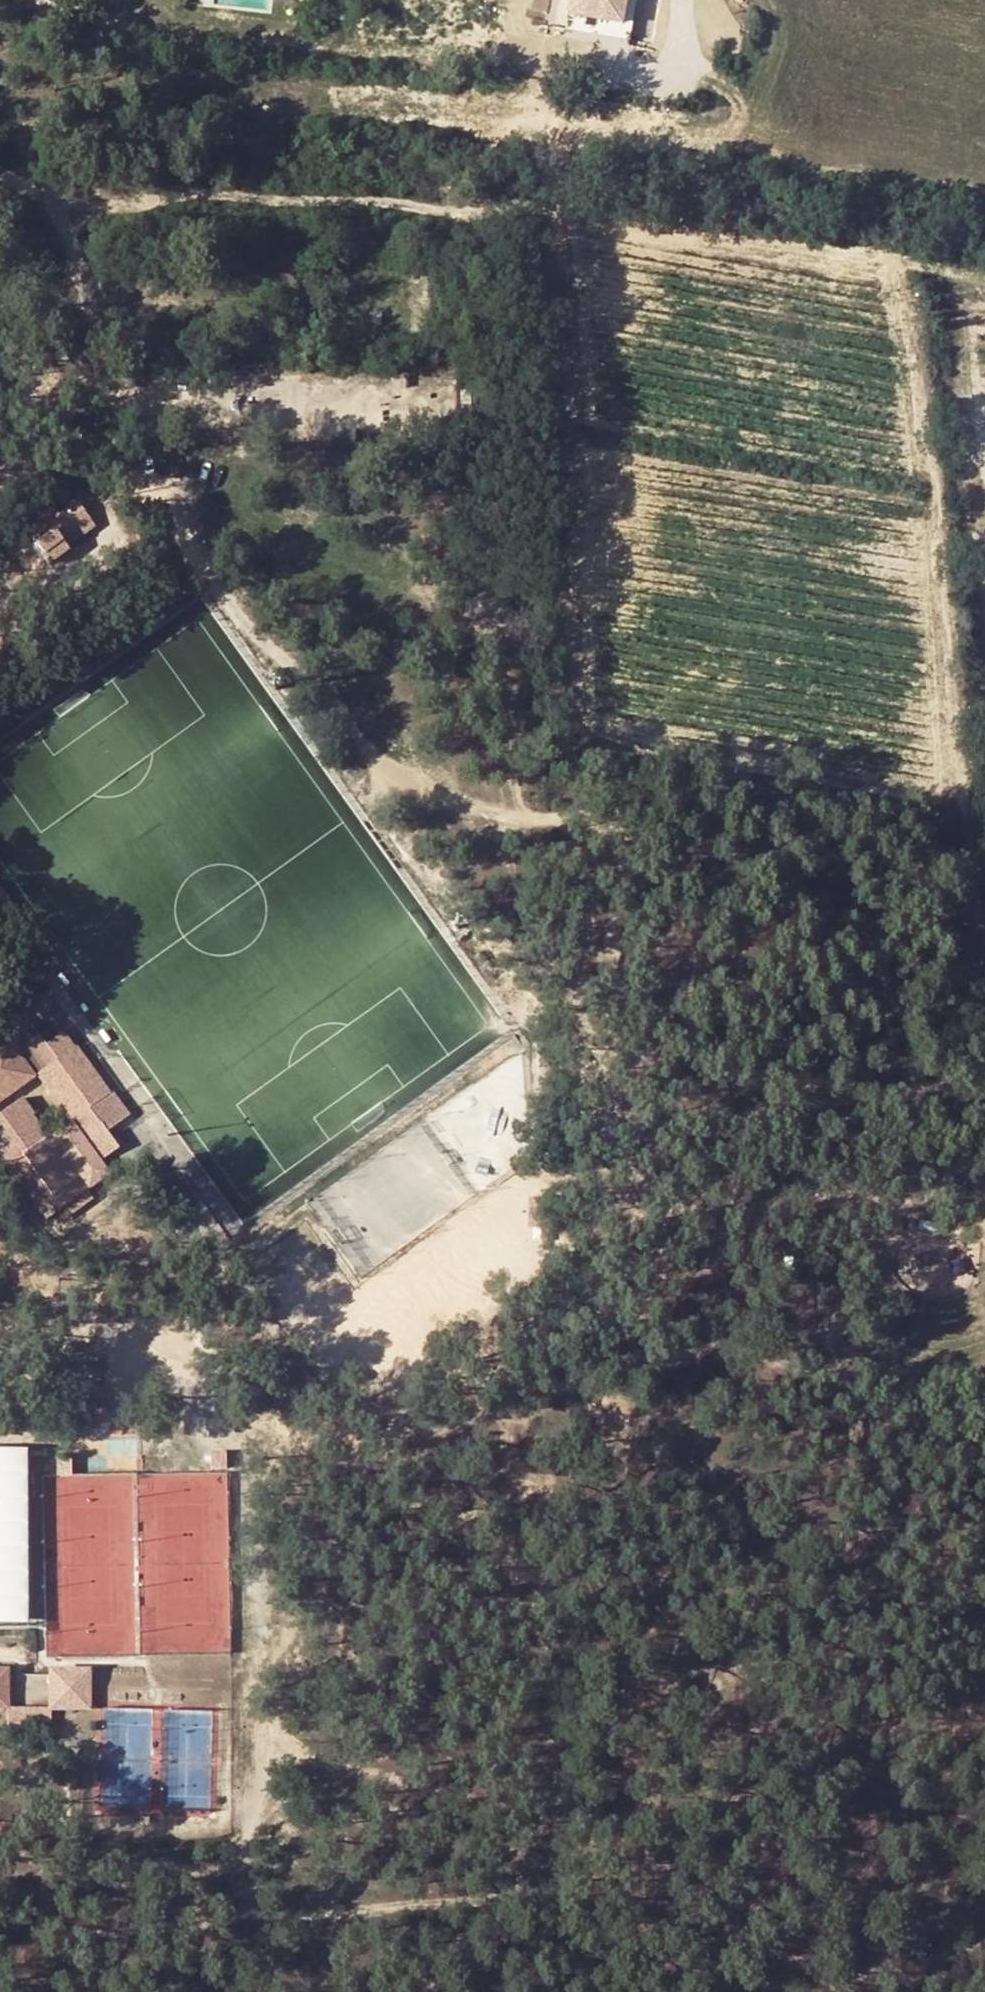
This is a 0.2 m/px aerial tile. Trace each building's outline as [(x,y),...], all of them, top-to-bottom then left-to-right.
[(568,15),(622,23),(626,0),(570,0),(568,15)] [(51,506),(20,530),(48,565),(97,525),(75,498),(57,512),(51,506)] [(179,581),(190,584),(194,572),(183,569),(179,581)] [(19,1058),(38,1082),(62,1115),(72,1108),(83,1123),(77,1128),(88,1143),(105,1130),(111,1139),(133,1121),(116,1098),(114,1100),(79,1053),(77,1054),(66,1041),(48,1052),(41,1043),(19,1058)] [(38,1082),(19,1058),(9,1044),(0,1050),(0,1110),(38,1082)] [(10,1174),(26,1162),(56,1204),(81,1185),(25,1105),(0,1123),(0,1128),(9,1141),(0,1147),(0,1161),(10,1174)] [(72,1108),(62,1115),(73,1130),(77,1128),(83,1123),(72,1108)] [(26,1162),(10,1174),(48,1227),(90,1197),(81,1185),(56,1204),(26,1162)] [(30,1622),(28,1446),(0,1446),(0,1622),(30,1622)] [(211,1451),(212,1468),(226,1468),(226,1450),(211,1451)] [(74,1451),(55,1451),(56,1476),(75,1475),(74,1451)] [(10,1667),(0,1667),(0,1706),(10,1706),(10,1667)] [(91,1707),(91,1669),(50,1669),(50,1707),(91,1707)] [(50,1707),(10,1706),(10,1722),(50,1722),(50,1707)]
